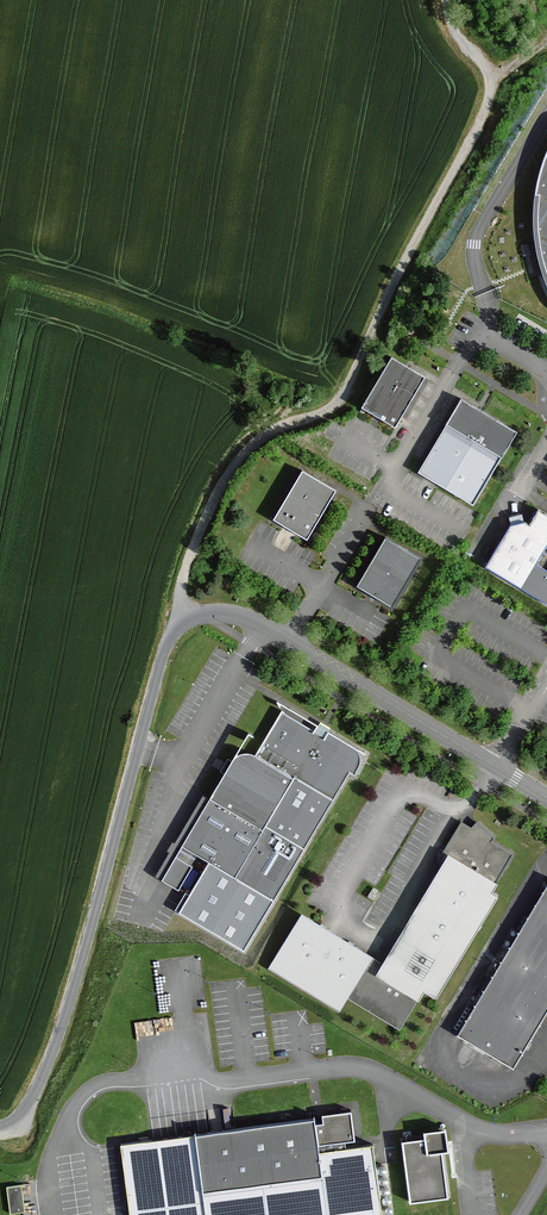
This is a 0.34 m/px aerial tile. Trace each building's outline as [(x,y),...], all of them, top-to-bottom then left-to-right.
[(544,160),(539,174),(535,196),(533,210),(533,225),(534,239),(536,251),(540,269),(542,275),(546,286),(546,152),(544,160)] [(409,369),(391,358),(362,409),(395,429),(425,378),(409,369)] [(480,410),(461,399),(446,426),(418,473),(438,485),(473,506),(501,459),(502,459),(517,433),(480,410)] [(336,490),(302,469),(273,519),(284,525),(287,520),(299,527),(296,532),(307,539),(336,490)] [(538,510),(529,525),(525,522),(510,526),(485,568),(546,605),(546,515),(538,510)] [(420,559),(385,537),(355,586),(368,594),(371,588),(381,595),(378,600),(391,607),(420,559)] [(325,736),(282,710),(255,754),(293,777),(264,825),(304,848),(349,772),(354,775),(360,764),(361,760),(361,756),(359,752),(357,748),(328,731),(325,736)] [(273,899),(304,848),(264,825),(293,777),(255,754),(252,753),(249,751),(247,751),(245,751),(242,752),(240,753),(238,754),(235,757),(232,760),(181,844),(208,860),(273,899)] [(476,821),(472,828),(461,821),(437,859),(444,863),(390,951),(382,964),(420,987),(433,995),(494,894),(488,890),(511,852),(490,839),(493,835),(476,821)] [(175,854),(161,878),(178,888),(192,864),(175,854)] [(177,911),(243,950),(273,899),(208,860),(177,911)] [(378,890),(373,886),(367,896),(372,899),(378,890)] [(459,1035),(514,1068),(546,1013),(546,887),(459,1035)] [(300,914),(269,965),(337,1006),(345,994),(368,956),(320,926),(300,914)] [(368,956),(345,994),(397,1025),(420,987),(382,964),(378,962),(368,956)] [(324,1123),(316,1124),(314,1116),(314,1119),(237,1130),(153,1141),(121,1145),(131,1214),(383,1214),(377,1165),(374,1145),(347,1148),(346,1142),(356,1141),(352,1111),(323,1115),(324,1123)] [(402,1141),(411,1203),(450,1198),(441,1136),(402,1141)] [(22,1186),(8,1188),(11,1214),(26,1213),(22,1186)]
